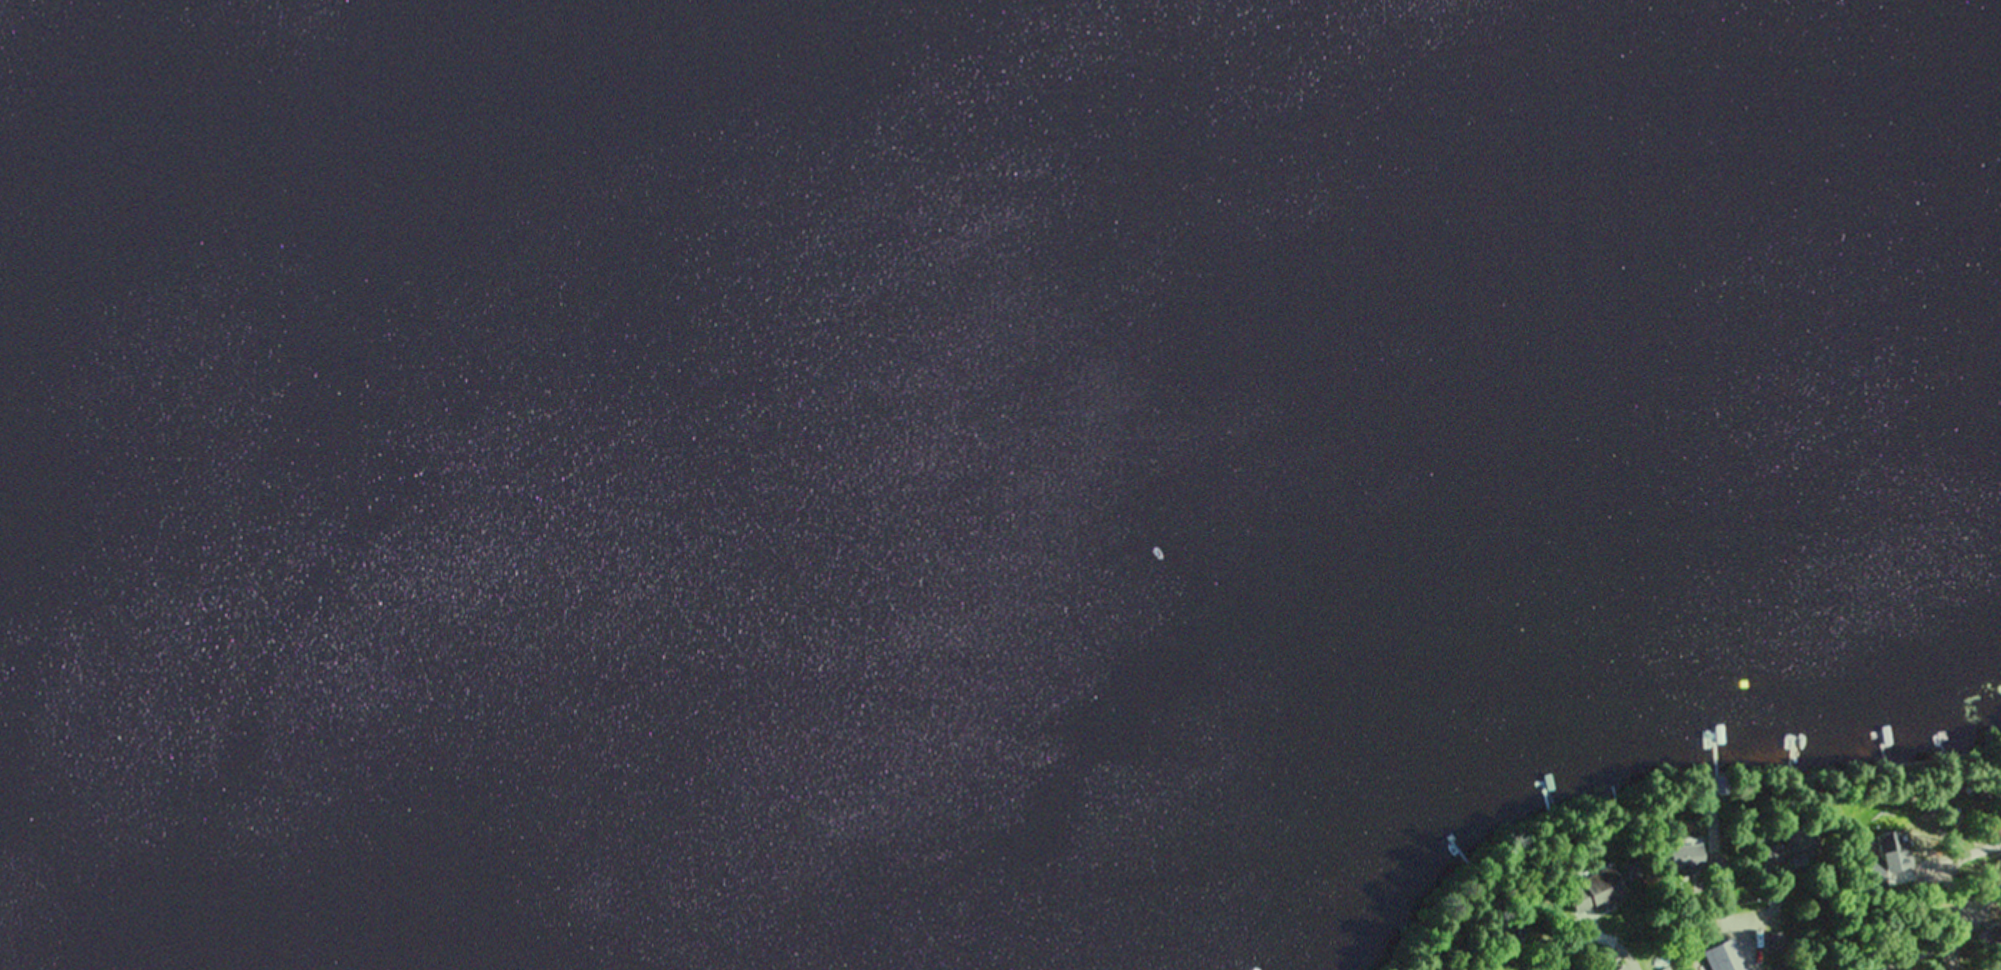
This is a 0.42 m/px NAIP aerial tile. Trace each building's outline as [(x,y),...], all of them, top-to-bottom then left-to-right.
[(1873,837),(1879,875),(1906,870),(1899,833),(1873,837)] [(1795,855),(1792,842),(1771,847),(1774,860),(1795,855)] [(1662,848),(1662,871),(1696,870),(1695,847),(1662,848)] [(1723,876),(1721,857),(1702,859),(1704,878),(1723,876)] [(1556,891),(1568,917),(1587,909),(1590,914),(1620,901),(1606,870),(1556,891)] [(1725,952),(1730,969),(1743,966),(1738,948),(1725,952)]
